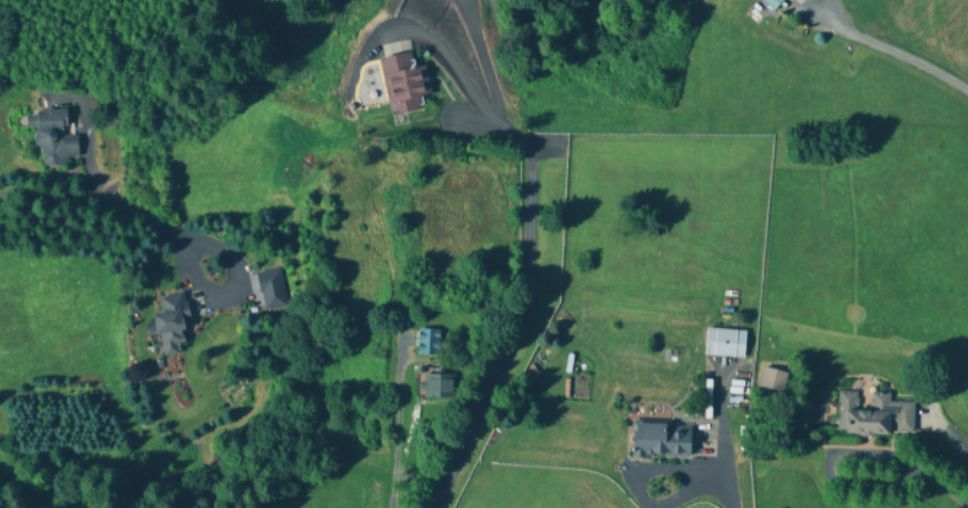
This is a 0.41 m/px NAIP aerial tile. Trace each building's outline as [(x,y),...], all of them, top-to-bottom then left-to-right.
[(772,9),(782,0),(764,0),(772,9)] [(431,95),(426,64),(414,66),(411,52),(380,57),(390,114),(423,109),(421,97),(431,95)] [(77,135),(66,136),(65,109),(27,110),(28,128),(39,128),(40,163),(78,161),(77,135)] [(280,270),(249,275),(255,311),(286,307),(280,270)] [(163,357),(185,352),(181,330),(191,328),(183,293),(160,299),(163,313),(154,315),(163,357)] [(745,330),(706,329),(705,356),(744,358),(745,330)] [(439,330),(418,330),(418,355),(439,355),(439,330)] [(758,389),(783,394),(787,372),(762,367),(758,389)] [(454,373),(421,373),(421,398),(454,398),(454,373)] [(870,392),(870,409),(858,409),(858,391),(838,391),(837,434),(913,434),(913,401),(890,401),(890,392),(870,392)] [(633,455),(691,456),(691,423),(633,423),(633,455)]
